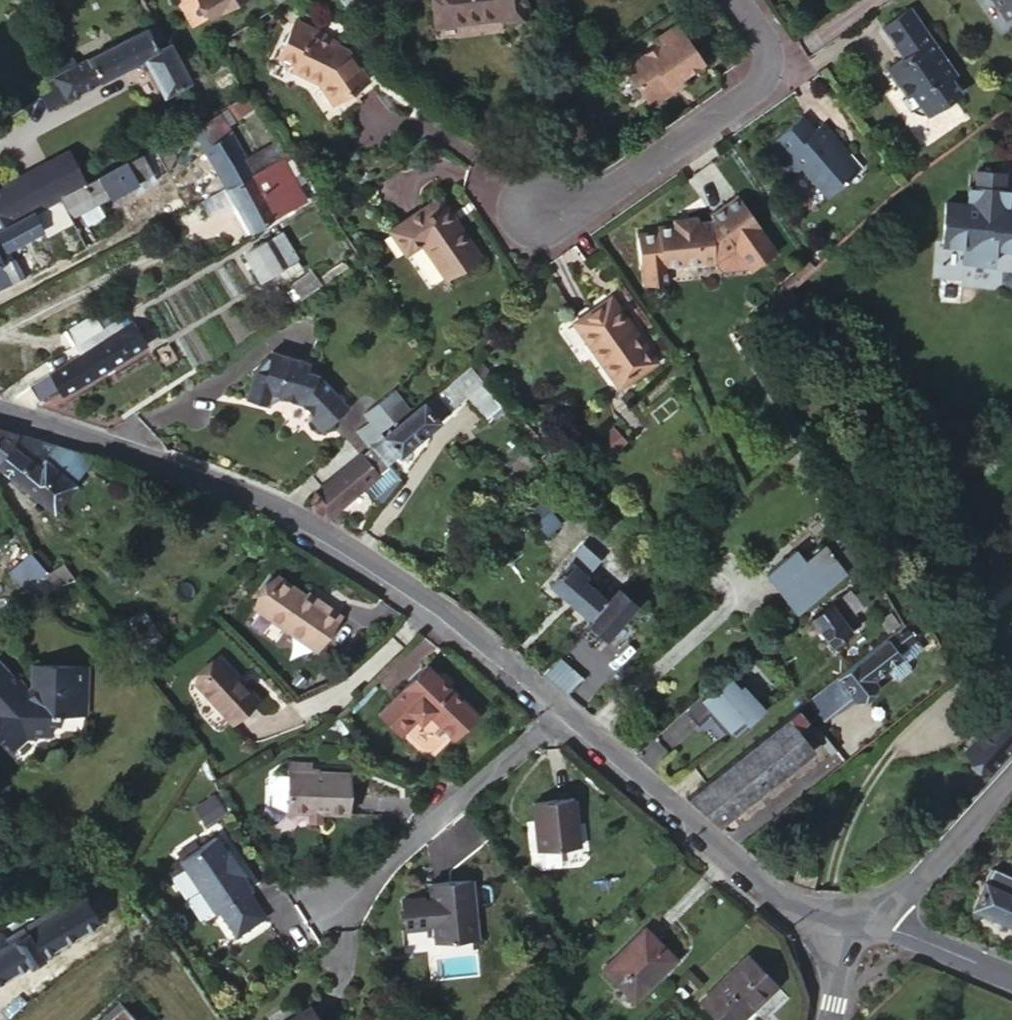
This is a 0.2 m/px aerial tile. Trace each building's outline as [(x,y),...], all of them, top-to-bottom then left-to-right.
[(212,19),(242,0),(200,0),(212,19)] [(345,12),(363,0),(337,0),(345,12)] [(524,0),(432,0),(434,22),(454,20),(455,25),(526,17),(524,0)] [(1007,20),(1011,16),(1011,0),(993,0),(1007,20)] [(883,27),(898,48),(904,44),(910,53),(904,57),(888,68),(906,96),(903,99),(912,111),(920,105),(927,116),(962,92),(952,77),(956,74),(910,8),(883,27)] [(294,19),(292,23),(322,37),(323,32),(294,19)] [(667,84),(680,75),(701,60),(675,22),(653,37),(659,45),(625,70),(649,104),(657,106),(669,98),(671,90),(667,84)] [(322,37),(292,23),(277,57),(295,64),(292,71),(320,83),(333,102),(353,89),(351,84),(364,74),(348,50),(322,37)] [(163,95),(187,83),(155,27),(149,30),(148,28),(67,69),(53,77),(65,99),(142,60),(163,95)] [(904,44),(898,48),(904,57),(910,53),(904,44)] [(54,86),(38,97),(48,111),(65,99),(53,77),(67,69),(64,63),(44,73),(54,86)] [(687,85),(680,75),(667,84),(671,90),(669,98),(687,85)] [(251,110),(244,98),(218,113),(224,125),(251,110)] [(224,125),(218,113),(207,119),(190,128),(224,188),(263,167),(256,154),(244,160),(224,125)] [(814,130),(802,115),(770,142),(783,157),(777,162),(791,178),(798,172),(822,201),(857,171),(844,157),(849,153),(822,123),(814,130)] [(265,166),(281,158),(274,145),(256,154),(263,167),(265,166)] [(68,214),(70,218),(80,214),(87,225),(101,218),(95,206),(135,184),(139,189),(154,181),(154,178),(165,172),(152,149),(84,186),(60,199),(68,214)] [(84,186),(66,153),(0,187),(0,233),(31,215),(60,199),(84,186)] [(862,168),(849,153),(844,157),(857,171),(862,168)] [(288,209),(265,166),(263,167),(224,188),(231,201),(248,231),(288,209)] [(975,171),(974,187),(967,187),(966,204),(944,203),(941,245),(962,247),(961,263),(990,265),(991,248),(1011,250),(1011,212),(1006,211),(1007,190),(1000,190),(1002,173),(975,171)] [(218,209),(231,201),(224,188),(209,196),(218,209)] [(637,233),(640,268),(642,268),(644,284),(666,283),(665,267),(713,264),(713,263),(717,262),(736,254),(752,274),(778,256),(763,235),(736,196),(709,214),(712,219),(708,222),(698,223),(697,219),(672,220),(673,225),(658,226),(659,231),(637,233)] [(39,230),(68,214),(60,199),(31,215),(39,230)] [(477,256),(438,201),(388,234),(405,258),(422,247),(444,280),(477,256)] [(7,249),(40,232),(39,230),(31,215),(0,233),(0,236),(7,249)] [(264,241),(242,253),(260,281),(294,260),(279,235),(265,242),(264,241)] [(22,278),(15,264),(10,260),(5,250),(7,249),(0,236),(0,288),(22,278)] [(812,268),(807,263),(789,280),(793,284),(812,268)] [(609,301),(584,318),(592,331),(581,339),(617,390),(653,365),(609,301)] [(65,330),(74,347),(101,330),(92,315),(65,330)] [(592,331),(584,318),(572,327),(581,339),(592,331)] [(122,329),(117,321),(101,330),(106,340),(122,329)] [(130,324),(122,329),(106,340),(80,356),(26,388),(35,402),(56,391),(60,398),(144,347),(130,324)] [(101,330),(74,347),(80,356),(106,340),(101,330)] [(307,362),(271,351),(269,357),(264,373),(252,370),(243,397),(264,403),(265,403),(279,396),(284,398),(288,394),(293,396),(308,413),(307,418),(317,429),(344,405),(315,373),(304,370),(307,362)] [(264,373),(269,357),(267,356),(252,370),(264,373)] [(481,385),(483,382),(470,368),(468,366),(377,439),(367,446),(369,449),(384,466),(464,398),(481,385)] [(501,406),(481,385),(464,398),(484,422),(501,406)] [(365,420),(367,422),(372,417),(392,393),(389,390),(360,412),(365,420)] [(373,432),(403,410),(392,393),(372,417),(367,422),(373,432)] [(367,446),(377,439),(373,432),(367,422),(365,420),(353,427),(366,448),(367,446)] [(92,457),(0,428),(0,469),(53,513),(74,485),(72,483),(92,457)] [(369,449),(360,456),(376,477),(360,491),(367,500),(384,486),(393,478),(384,466),(369,449)] [(324,520),(327,518),(360,491),(376,477),(360,456),(358,454),(311,492),(309,509),(324,520)] [(577,510),(560,489),(529,516),(535,524),(549,513),(560,524),(577,510)] [(802,607),(859,560),(854,552),(842,532),(823,548),(821,548),(803,561),(793,550),(765,574),(781,594),(787,589),(802,607)] [(7,566),(24,586),(46,567),(29,547),(7,566)] [(599,561),(583,547),(549,585),(609,637),(636,606),(618,591),(607,602),(581,581),(599,561)] [(276,574),(254,607),(318,648),(341,612),(323,601),(321,604),(276,574)] [(829,605),(811,618),(831,645),(869,618),(849,592),(830,606),(829,605)] [(122,614),(155,660),(169,650),(136,603),(122,614)] [(910,618),(902,624),(806,701),(822,721),(851,699),(853,701),(875,684),(872,680),(898,659),(896,655),(924,633),(910,618)] [(556,657),(541,674),(567,696),(581,680),(556,657)] [(195,682),(232,722),(237,718),(257,698),(220,659),(195,682)] [(1,734),(16,749),(30,737),(55,735),(54,717),(64,717),(64,712),(94,711),(92,665),(34,667),(34,687),(30,691),(0,661),(0,734),(1,734)] [(470,710),(418,663),(373,712),(392,730),(407,714),(414,721),(422,712),(447,735),(470,710)] [(745,682),(733,669),(687,710),(699,723),(710,713),(727,732),(731,728),(739,721),(744,726),(755,717),(765,708),(760,702),(764,698),(747,680),(745,682)] [(991,773),(1011,750),(1011,717),(1001,708),(965,749),(991,773)] [(805,722),(795,709),(685,798),(717,825),(779,775),(810,751),(801,740),(793,731),(805,723),(805,722)] [(237,718),(232,722),(230,724),(248,743),(255,738),(237,718)] [(739,721),(731,728),(736,733),(744,726),(739,721)] [(810,730),(805,723),(793,731),(801,740),(811,732),(810,731),(810,730)] [(811,732),(828,753),(834,749),(815,726),(810,731),(811,732)] [(306,765),(283,764),(283,773),(305,774),(306,765)] [(282,778),(268,777),(267,806),(281,807),(281,814),(307,815),(306,825),(320,825),(320,815),(348,816),(349,775),(283,773),(282,778)] [(210,818),(219,807),(203,795),(195,807),(210,818)] [(566,799),(527,805),(533,854),(572,848),(566,799)] [(215,836),(179,859),(214,913),(217,910),(235,937),(264,917),(247,891),(250,889),(240,873),(242,872),(228,850),(225,851),(215,836)] [(983,880),(1011,892),(1011,881),(987,870),(983,880)] [(983,880),(971,907),(1011,925),(1011,892),(983,880)] [(465,882),(425,886),(426,902),(417,903),(417,900),(396,903),(399,932),(428,929),(430,944),(470,940),(465,882)] [(32,918),(5,934),(0,927),(0,980),(98,921),(82,895),(59,909),(36,924),(32,918)] [(55,904),(32,918),(36,924),(59,909),(55,904)] [(644,928),(603,969),(632,1000),(674,959),(644,928)] [(699,1001),(719,1019),(739,1019),(750,1010),(747,1008),(772,983),(745,955),(699,1001)] [(104,1019),(133,1019),(120,1005),(104,1019)] [(292,1019),(312,1019),(307,1011),(292,1019)]
